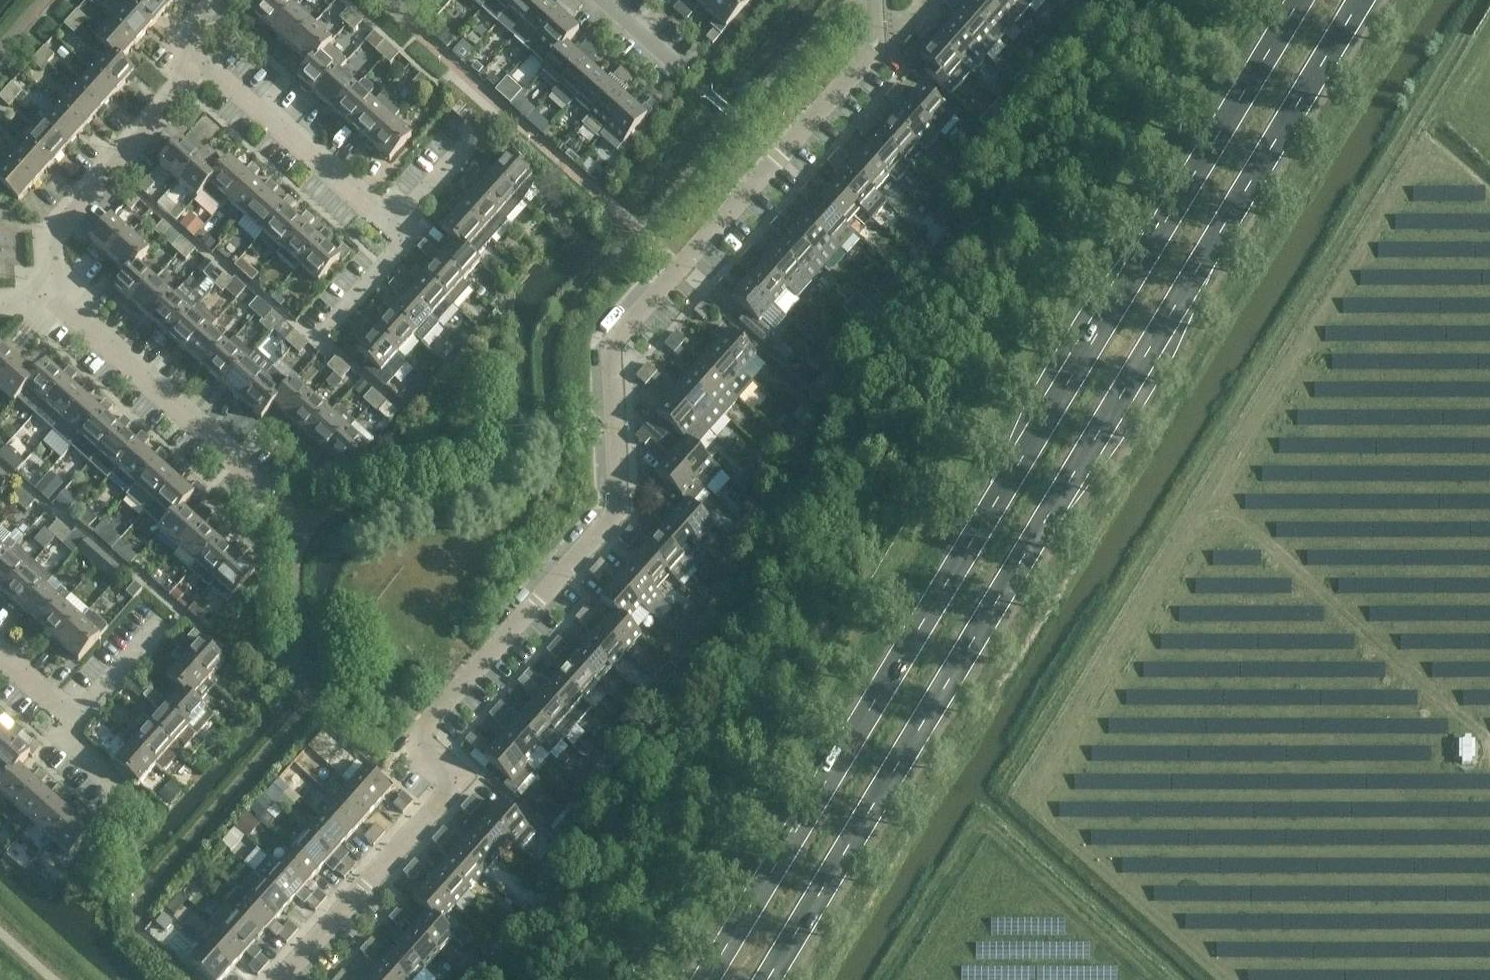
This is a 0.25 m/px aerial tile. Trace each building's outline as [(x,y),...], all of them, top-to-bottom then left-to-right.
[(128,3),(152,25),(169,7),(161,0),(131,0),(128,3)] [(273,32),(295,8),(286,0),(268,0),(254,15),(273,32)] [(507,13),(519,0),(493,0),(507,13)] [(507,13),(523,28),(547,1),(545,0),(519,0),(507,13)] [(576,0),(565,0),(561,4),(568,10),(577,1),(576,0)] [(674,9),(680,15),(689,6),(694,0),(682,0),(674,9)] [(710,14),(723,0),(694,0),(710,14)] [(710,14),(727,29),(750,3),(747,0),(723,0),(710,14)] [(954,0),(947,0),(944,3),(959,16),(950,26),(976,49),(991,33),(954,0)] [(986,0),(973,0),(970,3),(966,0),(954,0),(991,33),(1001,42),(1015,26),(986,0)] [(1019,0),(986,0),(1015,26),(1029,10),(1019,0)] [(1029,10),(1038,0),(1019,0),(1029,10)] [(1085,0),(1073,0),(1064,11),(1076,21),(1090,5),(1085,0)] [(547,1),(523,28),(540,42),(563,16),(547,1)] [(577,1),(568,10),(574,16),(583,6),(577,1)] [(128,3),(112,21),(136,43),(152,25),(128,3)] [(689,6),(680,15),(687,21),(695,11),(689,6)] [(327,30),(340,16),(331,7),(317,21),(327,30)] [(295,8),(273,32),(292,49),(313,25),(295,8)] [(347,25),(356,15),(349,9),(340,18),(347,25)] [(87,19),(77,11),(71,17),(81,26),(87,19)] [(354,31),(363,21),(356,15),(347,25),(354,31)] [(563,16),(540,42),(555,56),(542,70),(543,71),(579,30),(563,16)] [(81,26),(71,17),(64,25),(74,34),(81,26)] [(112,21),(96,40),(133,73),(134,73),(120,61),(136,43),(112,21)] [(976,49),(950,26),(942,36),(927,22),(921,28),(962,65),(976,49)] [(313,25),(292,49),(310,65),(319,54),(320,55),(332,42),(313,25)] [(962,65),(921,28),(915,35),(930,48),(921,59),(930,67),(925,72),(951,96),(971,73),(962,65)] [(707,39),(713,45),(722,35),(715,29),(707,39)] [(579,30),(543,71),(559,85),(596,45),(589,39),(576,53),(567,45),(580,31),(579,30)] [(109,53),(93,70),(117,92),(133,73),(96,40),(95,40),(109,53)] [(383,57),(392,47),(385,41),(376,51),(383,57)] [(596,45),(559,85),(575,100),(599,74),(589,65),(602,50),(596,45)] [(54,56),(44,47),(38,54),(48,63),(54,56)] [(390,64),(399,54),(392,47),(383,57),(390,64)] [(1055,58),(1043,48),(1028,65),(1040,75),(1055,58)] [(48,63),(38,54),(31,62),(41,70),(48,63)] [(319,54),(310,65),(298,78),(316,95),(338,71),(320,55),(319,54)] [(628,74),(621,68),(613,77),(619,83),(628,74)] [(93,70),(77,89),(101,110),(117,92),(93,70)] [(338,71),(316,95),(334,111),(356,87),(338,71)] [(419,90),(428,80),(421,74),(412,84),(419,90)] [(599,74),(575,100),(592,114),(615,88),(599,74)] [(628,74),(619,83),(625,89),(634,79),(628,74)] [(427,96),(436,86),(428,80),(419,90),(427,96)] [(516,100),(522,87),(507,80),(501,93),(516,100)] [(22,92),(12,83),(6,90),(15,99),(22,92)] [(1021,94),(1009,84),(1001,94),(1013,104),(1021,94)] [(922,88),(912,99),(897,85),(891,92),(933,129),(940,135),(961,112),(942,96),(937,101),(922,88)] [(356,87),(334,111),(353,128),(374,103),(356,87)] [(615,88),(592,114),(608,129),(631,103),(615,88)] [(77,89),(61,107),(84,128),(101,110),(77,89)] [(6,90),(0,96),(0,99),(9,107),(15,99),(6,90)] [(933,129),(891,92),(886,98),(901,111),(893,121),(919,144),(933,129)] [(660,103),(654,97),(645,106),(652,112),(660,103)] [(461,101),(452,111),(463,121),(472,111),(461,101)] [(374,103),(353,128),(371,144),(393,120),(374,103)] [(631,103),(608,129),(625,144),(648,117),(631,103)] [(61,107),(44,125),(68,146),(84,128),(61,107)] [(919,144),(893,121),(884,131),(868,117),(863,123),(904,160),(919,144)] [(393,120),(371,144),(390,161),(411,137),(393,120)] [(904,160),(863,123),(857,130),(872,144),(864,153),(890,176),(904,160)] [(44,125),(28,143),(52,164),(68,146),(44,125)] [(200,156),(181,139),(159,164),(178,181),(200,156)] [(28,143),(12,161),(36,183),(52,164),(28,143)] [(504,161),(495,171),(492,175),(515,196),(532,177),(509,157),(512,154),(502,145),(495,153),(504,161)] [(890,176),(864,153),(849,169),(876,193),(890,176)] [(218,173),(200,156),(178,181),(197,197),(218,173)] [(876,193),(849,169),(834,156),(828,162),(843,176),(835,185),(861,209),(876,193)] [(230,159),(218,173),(197,197),(197,198),(210,184),(227,199),(248,176),(252,179),(260,170),(252,163),(245,172),(230,159)] [(19,201),(36,183),(12,161),(0,175),(0,185),(19,202),(19,201)] [(492,175),(495,171),(485,163),(478,171),(487,179),(478,189),(475,193),(499,214),(515,196),(492,175)] [(248,176),(227,199),(246,216),(267,192),(271,195),(278,187),(270,179),(263,188),(252,179),(248,176)] [(147,178),(146,179),(138,188),(146,195),(155,185),(147,178)] [(475,193),(478,189),(469,181),(466,185),(462,189),(471,197),(462,207),(459,211),(483,232),(499,214),(475,193)] [(861,209),(835,185),(826,196),(810,182),(805,188),(847,225),(858,235),(872,220),(860,210),(861,209)] [(1414,185),(1414,198),(1486,198),(1486,185),(1414,185)] [(847,225),(805,188),(799,195),(814,208),(806,218),(832,241),(847,225)] [(267,192),(246,216),(264,232),(285,209),(289,212),(297,203),(288,196),(281,204),(271,195),(267,192)] [(132,210),(140,201),(133,194),(124,204),(132,210)] [(459,211),(462,207),(453,199),(445,207),(455,216),(443,229),(480,263),(480,262),(467,250),(483,232),(459,211)] [(178,205),(169,215),(176,222),(185,212),(178,205)] [(285,209),(264,232),(282,248),(303,225),(307,228),(315,219),(307,212),(299,221),(289,212),(285,209)] [(832,241),(806,218),(797,228),(782,214),(776,220),(818,258),(832,241)] [(90,241),(109,258),(130,234),(112,217),(90,241)] [(818,258),(776,220),(770,227),(785,241),(777,250),(812,282),(821,272),(812,264),(818,258)] [(171,228),(163,222),(154,232),(162,238),(171,228)] [(303,225),(282,248),(301,265),(321,242),(325,245),(333,236),(325,229),(317,237),(307,228),(303,225)] [(480,263),(443,229),(442,230),(456,242),(443,257),(440,260),(463,281),(480,263)] [(130,234),(109,258),(127,274),(115,287),(115,288),(149,250),(130,234)] [(934,245),(921,234),(912,245),(925,256),(934,245)] [(195,250),(181,237),(172,247),(186,260),(195,250)] [(425,241),(422,244),(418,249),(427,257),(434,249),(425,241)] [(321,242),(301,265),(319,282),(339,259),(342,262),(351,252),(343,245),(335,254),(325,245),(321,242)] [(762,255),(753,247),(747,253),(757,261),(762,255)] [(440,260),(443,257),(434,249),(427,257),(436,265),(427,275),(424,278),(447,299),(463,281),(440,260)] [(149,250),(115,288),(133,304),(155,281),(137,265),(150,251),(149,250)] [(812,282),(777,250),(763,266),(798,298),(812,282)] [(757,261),(747,253),(741,259),(751,268),(757,261)] [(424,278),(427,275),(417,266),(410,274),(419,283),(410,293),(407,296),(431,317),(447,299),(424,278)] [(798,298),(763,266),(748,283),(774,306),(782,297),(791,305),(798,298)] [(215,286),(224,276),(217,270),(208,280),(215,286)] [(215,286),(223,293),(232,283),(224,276),(215,286)] [(774,306),(748,283),(740,292),(734,287),(733,287),(724,279),(718,286),(748,313),(740,321),(764,343),(774,331),(762,320),(774,306)] [(155,281),(133,304),(152,321),(173,297),(155,281)] [(407,296),(410,293),(401,284),(394,292),(403,301),(394,311),(391,314),(414,336),(431,317),(407,296)] [(173,297),(152,321),(170,337),(191,313),(192,314),(196,308),(178,292),(173,297)] [(255,314),(264,304),(258,298),(249,308),(255,314)] [(391,314),(394,311),(384,303),(377,311),(386,319),(377,329),(374,333),(398,354),(414,336),(391,314)] [(263,321),(272,311),(264,304),(255,314),(263,321)] [(710,314),(700,305),(694,312),(704,320),(710,314)] [(191,313),(170,337),(188,353),(209,330),(192,314),(191,313)] [(374,333),(377,329),(368,321),(365,324),(361,329),(370,337),(357,351),(381,373),(398,354),(374,333)] [(209,330),(188,353),(206,370),(228,346),(209,330)] [(292,347),(301,337),(294,331),(285,341),(292,347)] [(686,340),(677,332),(671,338),(681,347),(686,340)] [(731,332),(716,349),(742,372),(757,355),(731,332)] [(300,354),(309,344),(301,337),(292,347),(300,354)] [(681,347),(671,338),(665,345),(675,353),(681,347)] [(795,352),(780,338),(772,346),(788,360),(795,352)] [(17,360),(0,345),(0,380),(17,360)] [(228,346),(206,370),(225,386),(246,362),(228,346)] [(742,372),(716,349),(701,365),(727,388),(742,372)] [(835,360),(823,349),(815,358),(827,369),(835,360)] [(336,357),(331,363),(327,367),(334,374),(343,363),(336,357)] [(0,380),(0,388),(14,401),(35,376),(17,360),(0,380)] [(246,362),(225,386),(243,402),(264,379),(246,362)] [(35,376),(14,401),(15,402),(17,399),(35,414),(44,404),(66,380),(70,383),(78,374),(74,371),(69,367),(61,376),(47,363),(35,376)] [(343,363),(334,374),(342,381),(351,370),(343,363)] [(657,373),(648,364),(642,370),(652,379),(657,373)] [(727,388),(701,365),(687,381),(713,405),(727,388)] [(264,379),(243,402),(261,419),(295,381),(294,381),(291,384),(273,369),(264,379)] [(652,379),(642,370),(636,377),(646,386),(652,379)] [(44,404),(35,414),(53,431),(62,420),(84,396),(88,399),(96,390),(92,387),(88,383),(80,392),(70,383),(66,380),(44,404)] [(295,381),(261,419),(262,419),(274,406),(291,422),(313,397),(295,381)] [(713,405),(687,381),(672,397),(698,421),(713,405)] [(373,390),(364,400),(370,406),(379,396),(373,390)] [(62,420),(53,431),(71,447),(81,436),(102,412),(106,416),(114,407),(110,403),(106,399),(98,408),(88,399),(84,396),(62,420)] [(387,403),(379,396),(370,406),(378,413),(387,403)] [(818,403),(810,396),(792,416),(801,423),(818,403)] [(313,397),(291,422),(310,438),(331,414),(313,397)] [(698,421),(672,397),(657,414),(683,437),(698,421)] [(81,436),(71,447),(89,463),(99,453),(120,429),(124,432),(132,423),(128,420),(124,416),(116,425),(106,416),(102,412),(81,436)] [(331,414),(310,438),(328,454),(349,430),(331,414)] [(800,425),(790,416),(781,426),(791,435),(800,425)] [(349,430),(328,454),(347,471),(374,441),(355,424),(349,430)] [(642,431),(651,439),(657,433),(647,425),(642,431)] [(99,453),(89,463),(108,480),(111,476),(117,469),(139,445),(142,448),(150,439),(147,436),(142,432),(134,441),(124,432),(120,429),(99,453)] [(642,431),(636,438),(645,446),(651,439),(642,431)] [(687,441),(672,458),(706,488),(722,472),(687,441)] [(117,469),(111,476),(129,492),(135,485),(157,461),(160,465),(168,456),(165,452),(160,449),(152,457),(142,448),(139,445),(117,469)] [(706,488),(672,458),(657,474),(688,502),(691,505),(706,488)] [(129,492),(125,497),(143,513),(153,502),(175,478),(179,481),(187,472),(183,469),(179,465),(171,474),(160,465),(157,461),(135,485),(129,492)] [(759,474),(750,466),(735,482),(744,491),(759,474)] [(2,490),(10,479),(0,470),(0,488),(2,490)] [(153,502),(143,513),(161,529),(171,518),(172,518),(181,507),(182,508),(193,496),(196,498),(205,488),(201,485),(197,481),(189,490),(179,481),(175,478),(153,502)] [(41,483),(37,487),(42,492),(46,488),(41,483)] [(19,506),(28,496),(21,489),(12,499),(19,506)] [(56,500),(67,510),(76,500),(65,490),(56,500)] [(27,512),(35,502),(28,496),(19,506),(27,512)] [(659,496),(653,502),(663,510),(668,504),(659,496)] [(700,543),(673,520),(663,510),(653,502),(647,508),(667,526),(659,535),(685,559),(700,543)] [(715,526),(691,505),(688,502),(673,520),(700,543),(715,526)] [(161,529),(159,531),(160,531),(178,548),(199,524),(203,527),(211,518),(207,515),(203,511),(195,520),(182,508),(181,507),(172,518),(171,518),(161,529)] [(760,520),(750,512),(743,520),(753,528),(760,520)] [(97,527),(111,546),(127,534),(113,515),(97,527)] [(56,538),(65,528),(58,522),(48,532),(56,538)] [(755,533),(741,522),(731,535),(745,545),(755,533)] [(199,524),(178,548),(196,564),(218,540),(221,543),(229,534),(226,531),(221,527),(213,536),(203,527),(199,524)] [(63,545),(72,535),(65,528),(56,538),(63,545)] [(625,534),(634,542),(640,536),(630,528),(625,534)] [(625,534),(619,540),(628,549),(634,542),(625,534)] [(685,559),(659,535),(644,552),(671,575),(685,559)] [(196,564),(190,570),(209,587),(210,586),(214,580),(236,557),(239,560),(247,551),(244,547),(239,543),(231,552),(221,543),(218,540),(196,564)] [(0,564),(0,591),(5,595),(35,562),(16,546),(8,555),(0,564)] [(8,555),(0,547),(0,564),(8,555)] [(97,566),(106,556),(98,550),(89,560),(97,566)] [(671,575),(644,552),(630,568),(656,591),(671,575)] [(104,573),(113,563),(106,556),(97,566),(104,573)] [(214,580),(210,586),(229,603),(233,597),(254,574),(257,577),(266,567),(258,560),(250,569),(239,560),(236,557),(214,580)] [(611,568),(601,560),(596,566),(605,575),(611,568)] [(35,562),(5,595),(23,611),(45,587),(53,578),(35,562)] [(605,575),(596,566),(590,573),(599,581),(605,575)] [(656,591),(630,568),(616,584),(642,607),(656,591)] [(728,582),(722,577),(714,585),(720,591),(728,582)] [(126,593),(133,599),(133,600),(143,589),(135,583),(126,593)] [(642,607),(616,584),(601,600),(642,636),(628,623),(642,607)] [(45,587),(23,611),(42,628),(63,604),(70,596),(60,587),(54,595),(45,587)] [(716,602),(707,594),(701,600),(710,609),(716,602)] [(707,607),(698,599),(684,615),(693,623),(707,607)] [(642,636),(601,600),(600,601),(615,614),(606,623),(587,606),(582,612),(627,652),(642,636)] [(63,604),(42,628),(60,644),(82,620),(63,604)] [(82,620),(60,644),(79,661),(108,628),(90,611),(82,620)] [(627,652),(582,612),(575,619),(595,636),(587,645),(613,669),(627,652)] [(700,628),(687,618),(675,634),(687,644),(700,628)] [(202,642),(204,639),(195,630),(187,638),(196,646),(187,656),(184,660),(208,681),(225,662),(202,642)] [(568,647),(558,638),(553,644),(562,653),(568,647)] [(562,653),(553,644),(547,651),(556,660),(562,653)] [(613,669),(587,645),(572,661),(598,685),(613,669)] [(184,660),(187,656),(178,648),(171,656),(180,664),(167,679),(181,691),(181,690),(192,699),(208,681),(184,660)] [(598,685),(572,661),(558,678),(584,701),(598,685)] [(584,701),(558,678),(549,688),(529,670),(524,676),(570,717),(584,701)] [(570,717),(524,676),(518,683),(537,701),(529,710),(555,733),(570,717)] [(666,688),(655,679),(642,694),(653,703),(666,688)] [(150,689),(147,692),(143,697),(152,705),(159,697),(150,689)] [(181,690),(181,691),(168,705),(165,708),(189,729),(206,711),(192,699),(181,690)] [(165,708),(168,705),(159,697),(152,705),(161,712),(151,723),(148,726),(180,754),(196,736),(189,729),(165,708)] [(555,733),(529,710),(520,720),(501,703),(495,709),(541,749),(555,733)] [(646,710),(639,705),(634,711),(641,717),(646,710)] [(541,749),(495,709),(489,715),(509,733),(500,742),(526,766),(541,749)] [(148,726),(151,723),(143,715),(140,718),(135,723),(144,731),(135,741),(132,744),(156,766),(163,773),(180,754),(148,726)] [(11,737),(15,741),(23,731),(15,724),(7,733),(0,727),(0,750),(11,737)] [(132,744),(135,741),(126,733),(119,741),(128,749),(115,763),(139,785),(156,766),(132,744)] [(481,744),(471,735),(466,742),(475,750),(481,744)] [(623,736),(612,749),(621,756),(632,743),(623,736)] [(0,750),(0,769),(8,776),(9,777),(18,767),(29,755),(32,758),(41,748),(33,741),(25,750),(15,741),(11,737),(0,750)] [(1475,759),(1475,739),(1459,739),(1459,758),(1462,758),(1462,764),(1472,764),(1472,759),(1475,759)] [(526,766),(500,742),(485,759),(511,782),(513,781),(520,787),(533,772),(526,766)] [(617,764),(608,757),(598,769),(607,776),(617,764)] [(392,791),(357,760),(343,777),(351,784),(377,808),(392,791)] [(18,767),(9,777),(8,776),(0,785),(0,794),(15,807),(36,783),(39,786),(47,777),(39,770),(31,779),(18,767)] [(601,773),(594,768),(581,784),(588,789),(601,773)] [(169,778),(158,792),(171,802),(182,788),(169,778)] [(281,779),(252,808),(263,820),(293,790),(281,779)] [(36,783),(15,807),(33,823),(54,800),(57,803),(66,793),(58,786),(49,795),(39,786),(36,783)] [(377,808),(351,784),(336,801),(362,824),(377,808)] [(482,804),(472,796),(461,809),(470,817),(482,804)] [(393,805),(403,814),(409,807),(399,799),(393,805)] [(54,800),(33,823),(51,840),(72,816),(76,819),(84,810),(76,803),(68,812),(57,803),(54,800)] [(362,824),(336,801),(322,817),(348,840),(362,824)] [(502,803),(487,820),(513,843),(528,826),(502,803)] [(580,819),(569,811),(555,830),(565,838),(580,819)] [(72,816),(51,840),(70,856),(90,834),(93,836),(102,826),(94,819),(86,828),(76,819),(72,816)] [(322,817),(307,833),(333,856),(333,857),(341,864),(351,872),(356,866),(339,851),(348,840),(322,817)] [(513,843),(487,820),(472,836),(498,860),(513,843)] [(370,831),(380,840),(385,834),(375,825),(370,831)] [(498,860),(472,836),(464,846),(444,828),(437,835),(483,876),(498,860)] [(364,838),(374,847),(380,840),(370,831),(364,838)] [(293,849),(319,873),(327,863),(335,871),(341,864),(333,857),(333,856),(307,833),(293,849)] [(483,876),(437,835),(432,841),(452,859),(444,868),(470,891),(483,876)] [(293,849),(278,865),(305,889),(319,873),(293,849)] [(409,866),(419,875),(424,869),(415,860),(409,866)] [(305,889),(278,865),(264,882),(290,905),(298,896),(316,911),(322,904),(312,896),(312,897),(304,889),(305,889)] [(409,866),(403,873),(413,882),(419,875),(409,866)] [(470,891),(444,868),(429,884),(455,908),(470,891)] [(290,905),(264,882),(249,898),(275,921),(290,905)] [(455,908),(429,884),(414,902),(428,915),(428,914),(440,924),(441,923),(455,908)] [(318,890),(312,896),(322,904),(327,899),(318,890)] [(195,907),(189,905),(192,899),(180,894),(172,911),(190,919),(195,907)] [(249,898),(235,914),(261,937),(269,928),(287,944),(293,937),(283,928),(275,921),(249,898)] [(261,937),(235,914),(226,906),(212,922),(221,930),(247,954),(247,953),(255,960),(254,961),(264,969),(270,963),(252,947),(261,937)] [(395,913),(404,921),(410,915),(401,906),(395,913)] [(522,921),(509,912),(503,920),(516,929),(522,921)] [(395,913),(389,919),(399,928),(404,921),(395,913)] [(428,914),(428,915),(414,930),(440,953),(456,936),(441,923),(440,924),(428,914)] [(289,922),(283,928),(293,937),(298,931),(289,922)] [(247,954),(221,930),(206,946),(232,970),(247,954)] [(440,953),(414,930),(400,946),(426,969),(440,953)] [(400,946),(391,956),(372,938),(366,945),(376,953),(385,962),(405,979),(416,979),(426,969),(400,946)] [(376,953),(366,945),(360,951),(370,960),(376,953)] [(206,946),(191,963),(210,979),(223,979),(232,970),(206,946)] [(264,969),(254,961),(248,967),(258,976),(264,969)] [(385,962),(371,978),(373,979),(405,979),(385,962)] [(343,971),(337,977),(341,979),(354,979),(343,971)]
